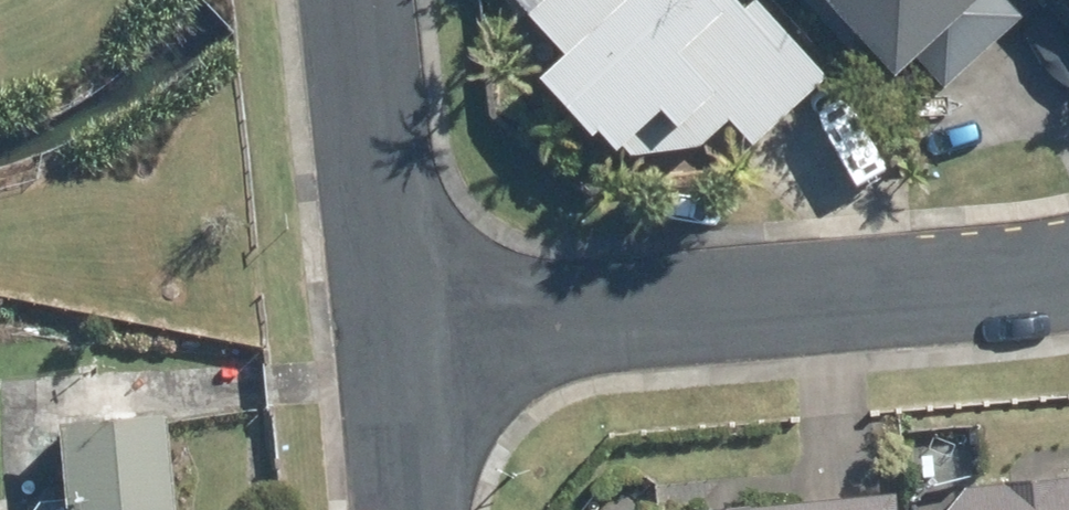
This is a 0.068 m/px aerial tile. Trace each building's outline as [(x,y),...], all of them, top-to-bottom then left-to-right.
[(528,18),(565,61),(533,90),(587,150),(598,142),(616,162),(628,152),(691,155),(727,123),(752,149),(827,80),(756,1),(744,10),(734,0),(548,0),(528,18)] [(855,52),(870,39),(905,77),(930,53),(955,79),(1024,15),(1011,0),(808,0),(855,52)] [(177,418),(65,426),(70,509),(184,509),(177,418)] [(946,509),(1068,509),(1068,482),(962,491),(946,509)] [(896,495),(722,509),(897,509),(896,495)]
